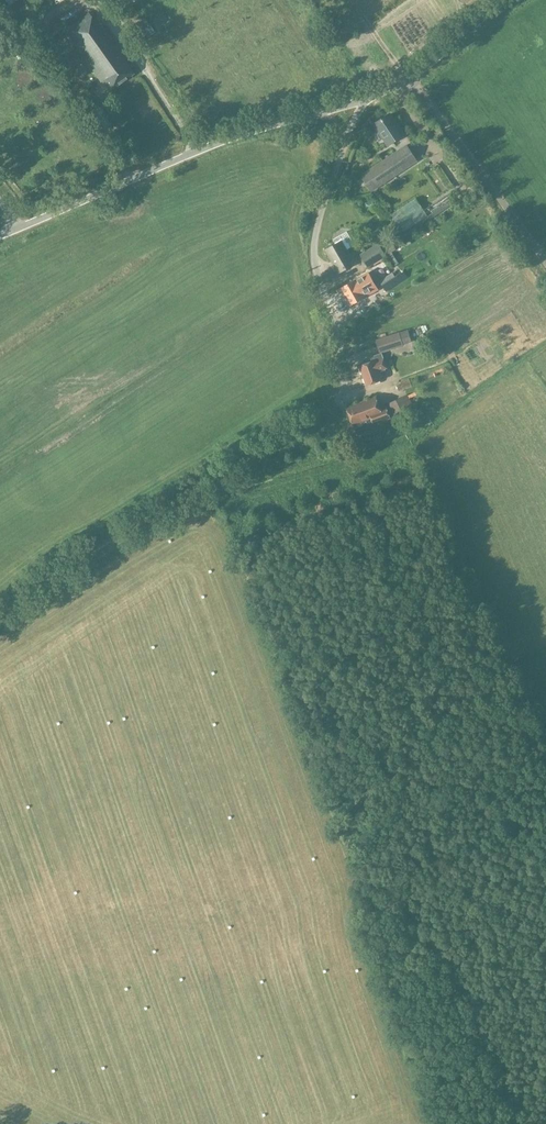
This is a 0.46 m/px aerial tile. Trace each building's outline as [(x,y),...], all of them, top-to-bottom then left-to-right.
[(111,89),(133,73),(117,51),(121,49),(103,25),(99,27),(89,13),(64,31),(101,82),(104,80),(111,89)] [(389,115),(375,125),(380,133),(378,134),(378,137),(381,140),(383,141),(385,139),(389,146),(403,136),(389,115)] [(406,145),(360,175),(371,191),(417,161),(406,145)] [(125,209),(143,201),(138,191),(120,199),(125,209)] [(393,210),(404,229),(431,214),(421,195),(393,210)] [(339,272),(355,264),(342,241),(326,250),(339,272)] [(367,267),(386,256),(382,248),(379,242),(360,254),(367,267)] [(342,288),(352,304),(380,288),(375,281),(369,273),(354,281),(342,288)] [(384,289),(397,281),(392,273),(380,282),(384,289)] [(380,353),(403,345),(412,343),(408,330),(399,333),(376,340),(380,353)] [(379,371),(387,368),(382,353),(373,356),(374,361),(360,366),(367,385),(382,380),(379,371)] [(376,397),(347,407),(353,424),(371,417),(373,424),(390,418),(386,408),(380,410),(376,397)] [(404,398),(391,403),(396,416),(409,411),(404,398)]
